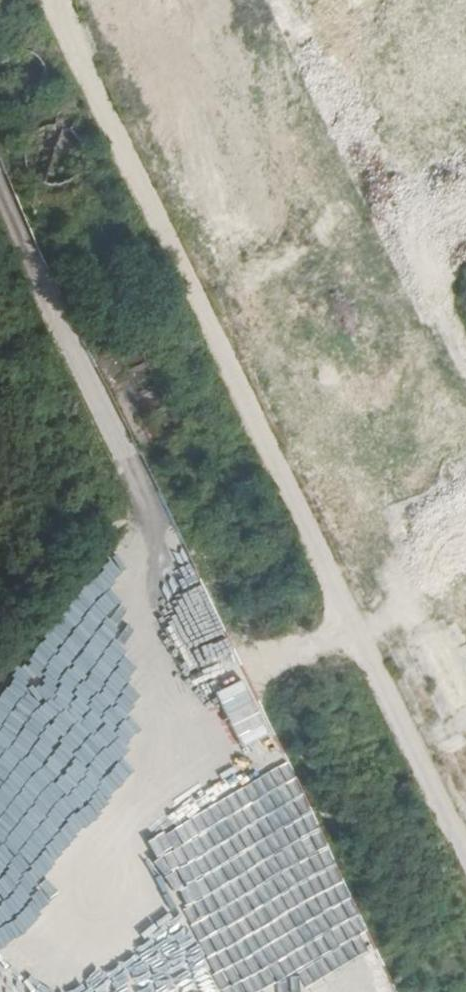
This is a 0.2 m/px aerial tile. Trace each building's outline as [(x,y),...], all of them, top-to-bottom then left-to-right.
[(303,127),(324,117),(267,0),(243,0),(303,127)] [(347,0),(314,0),(347,71),(366,64),(365,53),(369,49),(347,0)] [(394,8),(425,74),(465,56),(465,0),(412,0),(394,8)] [(448,86),(463,116),(465,114),(465,78),(448,86)] [(83,146),(79,137),(73,130),(78,115),(58,109),(54,124),(44,125),(36,129),(29,136),(24,145),(22,154),(24,163),(28,172),(35,179),(43,184),(53,186),(62,184),(71,180),(78,174),(82,165),(84,155),(83,146)] [(276,219),(270,206),(257,212),(252,202),(240,206),(245,217),(233,224),(239,237),(276,219)] [(396,267),(372,217),(352,228),(376,277),(396,267)] [(401,281),(386,288),(384,297),(391,309),(401,304),(414,332),(413,332),(418,344),(429,337),(401,281)] [(436,397),(460,447),(465,444),(465,405),(457,387),(436,397)] [(404,413),(344,441),(353,459),(361,456),(389,516),(434,496),(407,434),(412,432),(404,413)] [(450,625),(407,647),(451,736),(465,729),(465,658),(450,625)] [(465,744),(465,729),(451,736),(439,743),(445,754),(465,744)]
